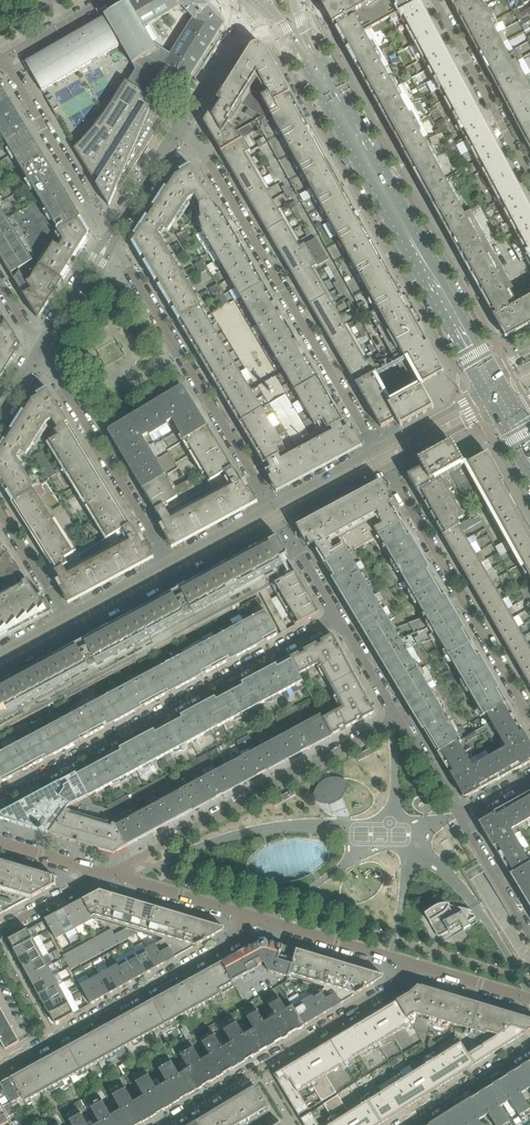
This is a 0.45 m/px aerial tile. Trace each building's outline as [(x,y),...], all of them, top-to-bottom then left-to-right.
[(144,28),(180,7),(192,19),(170,55),(157,76),(161,79),(182,91),(224,24),(208,8),(209,8),(208,7),(203,1),(202,0),(133,0),(132,0),(129,3),(144,28)] [(378,15),(369,0),(325,0),(320,3),(325,11),(354,65),(380,51),(369,30),(363,33),(359,26),(378,15)] [(378,15),(396,5),(398,9),(413,0),(369,0),(378,15)] [(419,0),(413,0),(398,9),(400,13),(390,18),(391,21),(398,35),(406,30),(414,45),(437,33),(429,18),(419,0)] [(456,11),(477,0),(449,0),(456,11)] [(488,11),(487,9),(492,7),(490,4),(486,6),(483,0),(477,0),(456,11),(463,25),(467,22),(488,11)] [(529,2),(529,0),(515,0),(519,8),(529,2)] [(157,50),(154,46),(144,28),(129,3),(128,2),(104,16),(105,17),(86,28),(84,27),(83,28),(82,30),(62,41),(34,57),(33,56),(23,62),(29,73),(31,72),(42,91),(41,91),(42,92),(77,72),(92,63),(93,64),(95,64),(97,64),(98,63),(99,61),(98,59),(121,46),(132,65),(133,65),(157,50)] [(529,16),(529,9),(518,16),(520,21),(529,16)] [(496,25),(495,23),(488,11),(467,22),(463,25),(479,56),(502,43),(496,34),(505,29),(503,24),(496,25)] [(529,22),(529,16),(520,21),(523,26),(528,24),(529,22)] [(384,29),(381,23),(373,27),(376,33),(384,29)] [(456,68),(437,33),(414,45),(433,80),(456,68)] [(510,58),(508,55),(502,43),(479,56),(498,91),(524,77),(513,56),(510,58)] [(295,103),(265,50),(263,47),(261,46),(258,45),(255,45),(253,46),(251,48),(223,92),(223,91),(222,93),(239,104),(239,103),(262,118),(270,114),(271,116),(295,103)] [(157,76),(170,55),(154,46),(157,50),(133,65),(136,70),(128,82),(125,81),(109,107),(101,118),(93,129),(84,139),(75,148),(74,149),(93,180),(96,177),(100,179),(96,185),(106,201),(108,205),(109,207),(110,205),(112,200),(117,189),(119,191),(125,181),(141,156),(146,149),(150,142),(153,138),(164,119),(152,97),(151,95),(151,94),(157,86),(160,84),(159,82),(161,79),(157,76)] [(393,89),(382,69),(388,66),(380,51),(354,65),(374,100),(393,89)] [(403,64),(399,57),(390,61),(392,65),(403,64)] [(475,103),(456,68),(433,80),(452,115),(475,103)] [(524,77),(498,91),(517,127),(529,120),(529,88),(524,77)] [(424,85),(417,88),(420,94),(427,90),(424,85)] [(413,124),(393,89),(374,100),(393,135),(413,124)] [(229,126),(230,123),(226,123),(239,104),(222,93),(217,101),(205,120),(205,126),(221,154),(243,141),(242,140),(255,132),(250,124),(235,132),(229,126)] [(19,116),(7,95),(0,99),(0,134),(3,139),(25,126),(19,116)] [(59,108),(54,99),(48,102),(53,111),(59,108)] [(316,142),(309,128),(295,103),(271,116),(293,155),(316,142)] [(493,138),(475,103),(452,115),(464,139),(457,143),(458,145),(466,141),(471,150),(493,138)] [(517,127),(529,151),(529,120),(517,127)] [(432,159),(421,140),(427,136),(420,121),(413,125),(413,124),(393,135),(412,170),(432,159)] [(44,157),(35,142),(25,126),(3,139),(22,170),(44,157)] [(442,135),(437,136),(434,136),(437,141),(435,142),(437,145),(445,140),(442,135)] [(267,144),(263,138),(259,140),(260,140),(256,143),(259,149),(267,144)] [(512,173),(493,138),(471,150),(482,172),(479,174),(486,186),(489,184),(489,186),(512,173)] [(248,160),(245,155),(251,152),(244,141),(243,141),(221,154),(231,170),(248,160)] [(334,175),(324,155),(316,142),(293,155),(311,188),(334,175)] [(62,187),(53,173),(44,157),(22,170),(40,200),(62,187)] [(459,189),(452,176),(444,180),(432,159),(412,170),(431,204),(451,194),(459,189)] [(255,171),(248,160),(231,170),(237,181),(255,171)] [(210,200),(193,171),(190,165),(173,174),(159,196),(182,211),(187,204),(195,209),(210,200)] [(261,181),(255,171),(237,181),(243,192),(261,181)] [(277,179),(274,173),(270,175),(263,179),(266,185),(277,179)] [(512,173),(489,186),(508,221),(529,209),(529,207),(512,173)] [(353,208),(342,188),(334,175),(311,188),(329,221),(353,208)] [(249,201),(266,191),(261,181),(243,192),(249,201)] [(81,219),(62,187),(40,200),(8,220),(0,225),(0,256),(11,275),(26,265),(33,262),(36,260),(32,254),(47,245),(45,241),(59,232),(81,219)] [(272,202),(266,191),(249,201),(255,212),(272,202)] [(470,227),(451,194),(431,204),(450,238),(470,227)] [(168,233),(182,211),(159,196),(135,233),(134,235),(130,241),(135,249),(158,235),(162,229),(168,233)] [(224,217),(220,209),(218,210),(216,211),(210,200),(195,209),(196,209),(202,230),(224,217)] [(260,221),(278,211),(272,202),(255,212),(260,221)] [(299,214),(295,208),(297,207),(294,202),(289,205),(291,210),(295,216),(299,214)] [(371,241),(363,228),(353,208),(329,221),(347,254),(371,241)] [(508,221),(519,242),(512,246),(520,262),(529,258),(529,257),(529,209),(508,221)] [(285,223),(278,211),(260,221),(267,233),(285,223)] [(207,240),(230,226),(224,217),(202,230),(203,232),(202,232),(207,240)] [(50,251),(40,266),(63,281),(63,280),(66,277),(70,270),(73,265),(76,260),(77,259),(79,255),(86,243),(88,241),(91,235),(90,233),(87,228),(81,219),(59,232),(58,233),(64,242),(60,248),(54,245),(51,250),(50,251)] [(285,223),(267,233),(273,243),(291,233),(285,223)] [(212,249),(236,236),(230,226),(207,240),(212,249)] [(491,265),(470,227),(450,238),(471,276),(491,265)] [(178,235),(177,236),(179,240),(188,235),(187,232),(186,231),(178,235)] [(299,248),(291,233),(273,243),(282,258),(299,248)] [(173,260),(167,250),(158,235),(135,249),(150,274),(173,260)] [(188,235),(179,240),(182,244),(190,239),(188,235)] [(218,259),(241,245),(236,236),(212,249),(218,259)] [(190,239),(182,244),(184,248),(193,243),(190,239)] [(315,239),(299,248),(282,258),(294,280),(312,270),(328,261),(315,239)] [(389,274),(382,260),(371,241),(347,254),(365,287),(389,274)] [(193,243),(184,248),(186,252),(195,246),(194,245),(193,243)] [(223,268),(247,255),(241,245),(218,259),(223,268)] [(229,278),(252,264),(247,255),(223,268),(229,278)] [(186,282),(182,274),(173,260),(150,274),(163,296),(186,282)] [(203,260),(194,266),(196,269),(205,263),(203,260)] [(38,320),(63,281),(40,266),(33,262),(26,265),(11,275),(24,297),(38,320)] [(205,263),(196,269),(198,272),(207,266),(205,263)] [(234,287),(258,274),(252,264),(229,278),(234,287)] [(505,290),(491,265),(471,276),(485,301),(505,290)] [(207,266),(198,272),(200,275),(209,270),(208,268),(207,266)] [(334,278),(328,268),(324,270),(330,280),(334,278)] [(321,286),(312,270),(294,280),(304,296),(321,286)] [(240,297),(263,284),(258,274),(234,287),(235,289),(230,292),(235,301),(240,298),(240,297)] [(407,307),(399,293),(389,274),(365,287),(377,309),(371,313),(366,305),(364,306),(363,303),(358,306),(359,309),(364,318),(370,315),(375,325),(407,307)] [(201,307),(196,297),(186,282),(163,296),(178,321),(179,321),(196,310),(200,308),(201,307)] [(529,325),(529,282),(518,288),(507,294),(505,290),(485,301),(501,330),(506,338),(529,325)] [(245,307),(269,293),(263,284),(240,297),(240,298),(245,307)] [(218,285),(209,290),(211,293),(220,288),(218,285)] [(326,296),(321,286),(304,296),(309,306),(326,296)] [(220,288),(211,293),(213,296),(222,291),(220,288)] [(222,291),(213,296),(214,299),(217,298),(223,294),(222,291)] [(251,316),(274,303),(269,293),(245,307),(251,316)] [(332,306),(326,296),(309,306),(315,316),(332,306)] [(257,326),(280,312),(274,303),(251,316),(257,326)] [(338,317),(332,306),(315,316),(321,326),(338,317)] [(426,340),(418,326),(407,307),(375,325),(394,358),(426,340)] [(183,331),(206,317),(200,308),(196,310),(179,321),(178,321),(177,321),(183,331)] [(360,319),(354,308),(350,310),(347,312),(350,317),(353,315),(356,321),(360,319)] [(0,312),(0,349),(1,352),(18,341),(0,312)] [(262,335),(286,322),(280,312),(257,326),(262,335)] [(188,340),(212,326),(206,317),(183,331),(188,340)] [(343,327),(338,317),(321,326),(327,336),(343,327)] [(268,345),(291,332),(286,322),(262,335),(268,345)] [(194,350),(217,336),(212,326),(188,340),(194,350)] [(349,337),(343,327),(327,336),(333,346),(349,337)] [(273,354),(297,341),(291,332),(268,345),(262,348),(265,355),(271,351),(273,354)] [(200,359),(223,345),(217,336),(194,350),(200,359)] [(354,348),(349,337),(333,346),(339,357),(354,348)] [(434,410),(420,386),(443,373),(426,340),(394,358),(407,382),(404,384),(406,386),(385,398),(375,381),(358,390),(381,428),(396,420),(400,428),(434,410)] [(18,353),(22,347),(18,341),(1,352),(0,349),(0,381),(18,353)] [(279,364),(302,350),(297,341),(273,354),(279,364)] [(205,369),(229,355),(223,345),(200,359),(205,369)] [(360,358),(354,348),(339,357),(345,367),(360,358)] [(313,370),(302,350),(279,364),(272,368),(278,377),(284,374),(293,368),(299,378),(313,370)] [(211,378),(234,364),(240,361),(234,351),(229,355),(205,369),(211,378)] [(363,364),(360,359),(360,358),(345,367),(348,373),(363,364)] [(375,373),(378,371),(372,360),(363,364),(348,373),(356,386),(375,374),(375,373)] [(217,388),(240,374),(234,364),(211,378),(217,388)] [(270,407),(295,393),(304,387),(299,378),(293,368),(284,374),(278,377),(259,388),(251,392),(251,393),(228,407),(239,425),(270,407)] [(223,397),(246,383),(245,383),(248,381),(247,378),(249,377),(246,370),(240,374),(217,388),(223,397)] [(319,379),(313,370),(299,378),(304,387),(319,379)] [(350,434),(343,422),(344,422),(319,379),(304,387),(295,393),(270,407),(239,425),(264,465),(267,463),(271,470),(266,472),(277,493),(362,448),(354,432),(350,434)] [(251,393),(251,392),(246,383),(223,397),(228,407),(251,393)] [(207,427),(195,407),(184,388),(181,387),(145,409),(159,432),(168,426),(167,425),(172,421),(185,441),(207,427)] [(68,423),(64,416),(47,389),(47,388),(37,395),(38,397),(33,400),(25,413),(23,411),(17,420),(40,435),(45,427),(54,432),(68,423)] [(150,438),(159,432),(145,409),(109,430),(108,433),(126,462),(148,448),(143,439),(148,436),(150,438)] [(17,420),(0,447),(0,469),(17,459),(21,453),(27,456),(40,435),(17,420)] [(92,462),(82,446),(68,423),(54,432),(46,437),(66,469),(70,475),(92,462)] [(231,466),(220,449),(207,427),(185,441),(205,474),(208,478),(231,466)] [(504,482),(488,453),(467,464),(466,461),(463,463),(451,442),(418,460),(422,468),(407,476),(417,492),(433,484),(433,485),(438,482),(452,475),(456,481),(463,495),(465,494),(467,496),(475,509),(481,506),(474,493),(478,490),(510,549),(514,547),(529,539),(529,530),(504,482)] [(169,454),(167,451),(169,449),(167,445),(153,454),(157,461),(169,454)] [(166,477),(148,448),(126,462),(143,491),(165,477),(166,477)] [(37,474),(29,479),(17,459),(0,469),(0,483),(12,502),(34,490),(43,484),(37,474)] [(111,494),(92,462),(70,475),(89,507),(111,494)] [(172,549),(257,504),(245,480),(241,483),(231,466),(208,478),(209,481),(196,489),(194,486),(191,481),(173,490),(165,477),(143,491),(163,524),(160,526),(172,549)] [(462,519),(447,492),(453,489),(467,514),(473,511),(464,496),(462,497),(456,487),(457,486),(462,496),(463,495),(456,481),(452,475),(438,482),(433,485),(433,484),(417,492),(417,493),(418,493),(438,527),(443,536),(442,536),(443,536),(460,526),(458,521),(462,519)] [(391,511),(387,505),(393,501),(382,481),(344,501),(367,543),(378,536),(401,523),(394,510),(391,511)] [(54,522),(46,510),(34,490),(12,502),(11,503),(32,535),(54,522)] [(130,526),(111,494),(89,507),(108,539),(130,526)] [(367,543),(344,501),(296,526),(308,548),(314,544),(318,550),(316,551),(324,565),(347,551),(353,547),(355,550),(367,543)] [(478,517),(475,512),(467,517),(470,522),(478,517)] [(74,554),(66,541),(54,522),(32,535),(55,572),(77,559),(74,554)] [(506,704),(454,613),(401,523),(378,536),(407,585),(419,606),(425,617),(419,620),(408,624),(414,634),(417,634),(424,631),(431,627),(434,632),(428,636),(437,650),(442,646),(483,717),(486,715),(506,704)] [(448,545),(466,535),(464,532),(470,529),(467,523),(460,526),(443,536),(448,545)] [(69,605),(154,559),(141,536),(138,538),(130,526),(108,539),(77,559),(55,572),(60,580),(56,582),(69,605)] [(470,546),(470,545),(467,540),(468,539),(466,535),(448,545),(454,555),(470,546)] [(76,645),(74,646),(95,685),(108,677),(114,674),(129,666),(135,663),(148,656),(154,653),(161,649),(174,642),(175,642),(191,633),(196,630),(216,619),(227,614),(232,611),(231,608),(235,606),(239,604),(245,601),(260,593),(266,590),(271,587),(295,573),(285,556),(288,555),(277,537),(271,540),(269,541),(267,542),(76,645)] [(514,547),(529,576),(529,539),(514,547)] [(9,553),(1,540),(0,541),(0,561),(9,553)] [(476,555),(475,555),(481,552),(482,551),(477,542),(470,545),(470,546),(454,555),(459,565),(476,555)] [(419,671),(406,651),(412,648),(413,647),(423,644),(417,634),(414,634),(409,636),(401,641),(372,592),(347,551),(324,565),(331,576),(331,575),(336,584),(348,605),(349,605),(354,614),(366,635),(367,635),(372,643),(371,644),(384,665),(385,664),(390,673),(389,673),(402,695),(402,694),(408,703),(407,703),(420,724),(425,732),(425,733),(437,754),(467,736),(462,727),(460,728),(460,727),(454,730),(425,682),(431,679),(425,668),(419,671)] [(481,564),(486,561),(481,552),(475,555),(476,555),(459,565),(464,574),(481,564)] [(17,565),(9,553),(0,561),(0,577),(17,565)] [(486,573),(493,569),(488,560),(486,561),(481,564),(464,574),(470,583),(486,573)] [(17,565),(0,577),(0,583),(5,589),(25,578),(17,565)] [(277,596),(301,583),(295,573),(271,587),(277,596)] [(492,582),(486,573),(470,583),(475,592),(492,582)] [(10,636),(53,613),(43,595),(38,598),(28,582),(22,584),(23,586),(0,599),(0,641),(10,636)] [(497,592),(492,582),(475,592),(480,601),(497,592)] [(276,609),(307,593),(301,583),(277,596),(271,599),(274,604),(276,609)] [(260,593),(262,598),(268,594),(266,590),(260,593)] [(502,601),(497,592),(480,601),(486,610),(502,601)] [(289,615),(313,602),(307,593),(276,609),(279,614),(282,619),(289,615)] [(268,594),(262,598),(263,599),(265,603),(271,599),(268,594)] [(271,599),(265,603),(268,608),(274,604),(271,599)] [(508,610),(507,609),(502,601),(486,610),(491,620),(508,610)] [(295,626),(319,613),(313,602),(289,615),(295,626)] [(274,604),(268,608),(270,613),(276,609),(274,604)] [(276,609),(270,613),(273,617),(279,614),(276,609)] [(513,619),(508,610),(491,620),(496,629),(513,619)] [(277,635),(265,612),(266,612),(265,612),(235,628),(247,651),(258,646),(257,645),(261,643),(266,640),(267,641),(278,635),(278,634),(277,635)] [(279,614),(273,617),(276,622),(282,619),(279,614)] [(282,619),(276,622),(278,627),(284,624),(282,619)] [(518,628),(513,619),(496,629),(502,638),(518,628)] [(284,624),(278,627),(281,633),(287,630),(284,624)] [(247,651),(235,628),(204,645),(217,668),(227,662),(227,661),(236,657),(247,651)] [(524,638),(518,628),(502,638),(507,647),(524,638)] [(375,713),(367,700),(333,635),(290,659),(299,674),(303,682),(318,711),(332,736),(375,713)] [(529,647),(524,638),(507,647),(512,656),(529,647)] [(217,668),(204,645),(173,661),(186,684),(197,679),(196,678),(200,676),(205,673),(206,674),(217,668)] [(95,685),(74,646),(0,685),(0,732),(10,727),(54,704),(63,699),(64,701),(74,696),(94,685),(95,685)] [(529,647),(512,656),(518,666),(529,658),(529,649),(529,647)] [(518,666),(523,675),(529,671),(529,658),(518,666)] [(263,704),(303,682),(299,674),(290,659),(279,665),(280,665),(271,670),(270,669),(250,681),(263,704)] [(186,684),(173,661),(143,677),(155,701),(166,695),(166,694),(170,692),(175,689),(175,690),(186,684)] [(155,701),(143,677),(112,694),(125,717),(136,711),(135,711),(144,706),(144,707),(155,701)] [(263,704),(250,681),(249,681),(249,682),(240,686),(218,698),(232,721),(263,704)] [(125,717),(112,694),(81,710),(94,734),(105,728),(105,727),(109,725),(114,722),(114,723),(125,717)] [(232,721),(218,698),(210,703),(209,702),(188,714),(200,738),(223,725),(227,732),(235,727),(231,721),(232,721)] [(527,738),(506,704),(486,715),(491,723),(467,736),(437,754),(443,762),(446,766),(445,767),(454,781),(464,799),(472,794),(472,795),(529,763),(529,762),(529,761),(529,744),(527,738)] [(277,723),(299,711),(296,706),(274,718),(277,723)] [(94,734),(81,710),(61,721),(73,745),(75,744),(74,743),(83,739),(94,734)] [(192,811),(307,750),(332,736),(318,711),(312,715),(315,720),(216,773),(210,762),(199,768),(201,772),(202,771),(206,779),(182,792),(192,811)] [(303,718),(300,713),(293,717),(296,722),(303,718)] [(200,738),(188,714),(179,719),(157,730),(157,731),(170,754),(191,743),(196,750),(204,746),(200,738)] [(281,730),(293,724),(293,723),(291,718),(278,725),(281,730)] [(73,745),(61,721),(20,743),(33,767),(44,761),(44,760),(53,755),(53,756),(73,745)] [(170,754),(157,731),(149,736),(148,735),(128,746),(141,770),(170,754)] [(249,736),(237,742),(242,752),(254,745),(249,736)] [(20,743),(0,754),(0,779),(2,783),(14,777),(13,776),(21,772),(22,771),(22,772),(33,767),(20,743)] [(359,762),(379,751),(377,745),(356,757),(359,762)] [(141,770),(128,746),(127,747),(118,752),(118,751),(98,762),(111,786),(130,776),(132,781),(139,777),(137,772),(141,770)] [(188,771),(209,760),(206,755),(185,766),(188,771)] [(111,786),(98,762),(96,763),(97,763),(88,768),(87,768),(76,774),(88,796),(89,798),(111,786)] [(198,775),(195,770),(189,773),(192,778),(198,775)] [(88,796),(76,774),(0,815),(0,819),(40,831),(40,832),(43,835),(45,833),(51,835),(66,811),(69,807),(88,796)] [(133,799),(167,780),(164,777),(131,795),(133,799)] [(346,792),(347,789),(347,786),(348,782),(345,780),(342,779),(339,778),(336,778),(334,778),(332,778),(331,778),(330,778),(328,778),(325,780),(322,781),(320,783),(319,785),(318,786),(318,787),(316,789),(315,791),(314,794),(313,796),(313,801),(317,803),(319,804),(322,804),(325,805),(327,805),(329,805),(332,805),(337,803),(341,800),(342,797),(343,796),(345,794),(346,792)] [(136,804),(170,786),(168,782),(134,801),(136,804)] [(275,807),(296,796),(293,790),(272,801),(272,802),(275,807)] [(128,846),(178,819),(192,811),(182,792),(138,815),(136,810),(128,796),(107,807),(109,811),(115,822),(128,846)] [(485,817),(485,818),(486,817),(486,818),(478,823),(493,848),(494,847),(510,875),(511,875),(529,864),(529,862),(529,792),(485,817)] [(128,846),(115,822),(111,824),(66,811),(51,835),(114,854),(128,846)] [(422,917),(425,915),(431,910),(435,908),(440,906),(441,906),(445,905),(449,906),(463,909),(464,904),(470,881),(484,872),(459,832),(393,868),(422,917)] [(35,896),(56,885),(55,878),(12,865),(11,867),(2,864),(3,862),(0,861),(0,910),(2,914),(35,896)] [(511,875),(523,896),(529,892),(529,864),(511,875)] [(225,929),(219,927),(100,891),(83,900),(83,901),(93,919),(95,919),(127,928),(129,929),(140,932),(164,940),(161,941),(166,950),(160,953),(166,963),(224,931),(225,929)] [(93,919),(83,901),(74,905),(84,924),(93,919)] [(84,924),(74,905),(64,911),(75,929),(84,924)] [(470,926),(467,921),(462,912),(469,914),(470,911),(463,909),(449,906),(445,905),(441,906),(440,906),(435,908),(431,910),(425,915),(425,916),(427,915),(440,937),(460,925),(464,930),(470,926)] [(350,917),(352,911),(341,908),(339,914),(350,917)] [(75,929),(64,911),(55,916),(65,934),(75,929)] [(65,934),(55,916),(46,921),(56,940),(65,934)] [(133,936),(129,929),(127,928),(124,930),(129,938),(133,936)] [(14,949),(32,938),(28,929),(9,940),(14,949)] [(129,938),(124,930),(120,932),(125,941),(129,938)] [(125,941),(120,932),(116,934),(117,936),(121,943),(125,941)] [(19,958),(38,948),(32,938),(14,949),(19,958)] [(166,963),(160,953),(166,950),(161,941),(146,950),(156,968),(166,963)] [(288,978),(288,977),(296,950),(265,941),(260,942),(222,963),(227,973),(233,983),(256,970),(257,973),(264,969),(261,965),(263,964),(268,972),(288,978)] [(24,968),(43,957),(38,948),(19,958),(24,968)] [(156,968),(146,950),(137,955),(147,973),(156,968)] [(375,984),(381,980),(383,979),(384,976),(296,950),(288,977),(327,989),(322,992),(332,1009),(375,984)] [(147,973),(137,955),(127,960),(138,979),(147,973)] [(29,977),(48,967),(43,957),(24,968),(29,977)] [(138,979),(127,960),(118,965),(128,984),(138,979)] [(235,987),(233,983),(227,973),(222,963),(208,970),(221,994),(235,987)] [(128,984),(118,965),(109,970),(119,989),(128,984)] [(34,987),(53,976),(48,967),(29,977),(34,987)] [(119,989),(109,970),(99,975),(110,994),(119,989)] [(221,994),(208,970),(180,986),(193,1010),(221,994)] [(110,994),(99,975),(90,980),(100,999),(110,994)] [(40,996),(58,985),(53,976),(34,987),(40,996)] [(100,999),(90,980),(80,986),(91,1005),(100,999)] [(45,1005),(63,995),(58,985),(40,996),(45,1005)] [(193,1010),(180,986),(152,1001),(165,1025),(193,1010)] [(487,1007),(420,987),(396,1002),(411,1025),(414,1023),(417,1014),(485,1035),(486,1032),(498,1036),(511,1027),(528,1032),(529,1031),(529,1020),(487,1007)] [(82,997),(78,991),(72,994),(76,1001),(82,997)] [(332,1009),(322,992),(321,991),(312,997),(322,1015),(332,1009)] [(313,1020),(299,998),(296,993),(287,998),(304,1026),(313,1020)] [(322,1015),(312,997),(307,993),(299,998),(313,1020),(322,1015)] [(50,1015),(69,1004),(63,995),(45,1005),(50,1015)] [(260,1053),(304,1026),(287,998),(280,1001),(277,995),(266,1002),(270,1007),(264,1011),(269,1020),(264,1023),(255,1007),(244,1014),(250,1024),(245,1027),(260,1053)] [(165,1025),(152,1001),(124,1016),(137,1041),(165,1025)] [(377,1045),(404,1029),(409,1037),(416,1033),(411,1025),(396,1002),(363,1022),(377,1045)] [(55,1024),(74,1014),(69,1004),(50,1015),(55,1024)] [(6,1051),(20,1043),(0,1007),(0,1041),(6,1051)] [(137,1041),(124,1016),(96,1032),(109,1056),(137,1041)] [(260,1053),(245,1027),(243,1024),(239,1027),(234,1019),(222,1027),(232,1043),(227,1046),(239,1065),(260,1053)] [(377,1045),(363,1022),(330,1042),(344,1065),(377,1045)] [(193,1036),(186,1023),(180,1026),(185,1035),(183,1036),(186,1040),(193,1036)] [(473,1067),(507,1046),(528,1032),(511,1027),(498,1036),(467,1056),(466,1056),(473,1067)] [(109,1056),(96,1032),(68,1047),(81,1071),(109,1056)] [(239,1065),(227,1046),(220,1035),(216,1038),(213,1032),(200,1039),(210,1056),(206,1059),(217,1078),(239,1065)] [(325,1076),(344,1065),(330,1042),(283,1070),(297,1093),(298,1092),(311,1084),(322,1102),(336,1094),(325,1076)] [(473,1067),(466,1056),(467,1056),(459,1043),(440,1056),(435,1048),(428,1052),(430,1056),(446,1083),(473,1067)] [(217,1078),(206,1059),(201,1061),(191,1044),(178,1052),(184,1062),(179,1065),(195,1091),(217,1078)] [(81,1071),(68,1047),(40,1062),(53,1087),(81,1071)] [(425,1050),(418,1055),(422,1061),(429,1056),(425,1050)] [(195,1091),(179,1065),(175,1067),(168,1055),(155,1063),(166,1083),(162,1086),(173,1105),(195,1091)] [(414,1104),(446,1083),(430,1056),(416,1065),(418,1069),(404,1079),(401,1075),(397,1077),(414,1104)] [(53,1087),(40,1062),(11,1078),(24,1103),(53,1087)] [(514,1073),(529,1098),(529,1097),(526,1091),(529,1089),(529,1062),(514,1073)] [(173,1105),(162,1086),(161,1086),(158,1080),(153,1083),(150,1076),(145,1069),(132,1076),(143,1097),(139,1099),(146,1112),(149,1119),(150,1119),(173,1105)] [(309,1110),(298,1092),(297,1093),(283,1070),(274,1075),(298,1116),(309,1110)] [(414,1104),(397,1077),(395,1073),(391,1076),(396,1083),(367,1102),(382,1124),(414,1104)] [(529,1098),(514,1073),(492,1086),(511,1115),(516,1112),(522,1122),(529,1118),(529,1109),(525,1101),(529,1098)] [(76,1074),(71,1077),(74,1083),(80,1080),(76,1074)] [(24,1103),(11,1078),(0,1084),(3,1090),(7,1097),(11,1103),(13,1107),(19,1104),(21,1109),(16,1112),(17,1113),(27,1107),(24,1103)] [(146,1112),(139,1099),(133,1102),(122,1082),(109,1089),(121,1111),(116,1113),(122,1124),(139,1124),(149,1119),(146,1112)] [(359,1090),(356,1084),(350,1088),(354,1093),(359,1090)] [(500,1108),(503,1105),(510,1116),(511,1115),(492,1086),(471,1099),(483,1118),(488,1124),(511,1124),(500,1108)] [(266,1105),(255,1087),(252,1088),(253,1089),(251,1090),(245,1093),(244,1094),(236,1099),(235,1099),(234,1100),(226,1105),(224,1105),(224,1106),(219,1109),(217,1111),(217,1110),(196,1123),(197,1124),(278,1124),(266,1105)] [(116,1113),(111,1116),(99,1095),(87,1102),(99,1123),(96,1124),(122,1124),(116,1113)] [(382,1124),(367,1102),(349,1114),(338,1096),(324,1105),(335,1122),(334,1123),(335,1124),(380,1124),(382,1124)] [(13,1107),(11,1103),(7,1097),(0,1101),(0,1114),(13,1107)] [(483,1118),(471,1099),(450,1113),(458,1124),(488,1124),(483,1118)] [(8,1120),(10,1119),(9,1117),(17,1113),(16,1112),(13,1107),(0,1114),(0,1124),(10,1124),(8,1120)] [(78,1107),(65,1114),(72,1124),(88,1124),(78,1107)] [(37,1124),(44,1124),(43,1123),(46,1122),(45,1121),(52,1117),(48,1111),(42,1115),(44,1119),(39,1122),(38,1120),(35,1121),(28,1124),(25,1124),(34,1124),(36,1123),(37,1124)] [(311,1113),(301,1119),(304,1124),(319,1124),(311,1113)] [(450,1113),(431,1124),(458,1124),(450,1113)]
